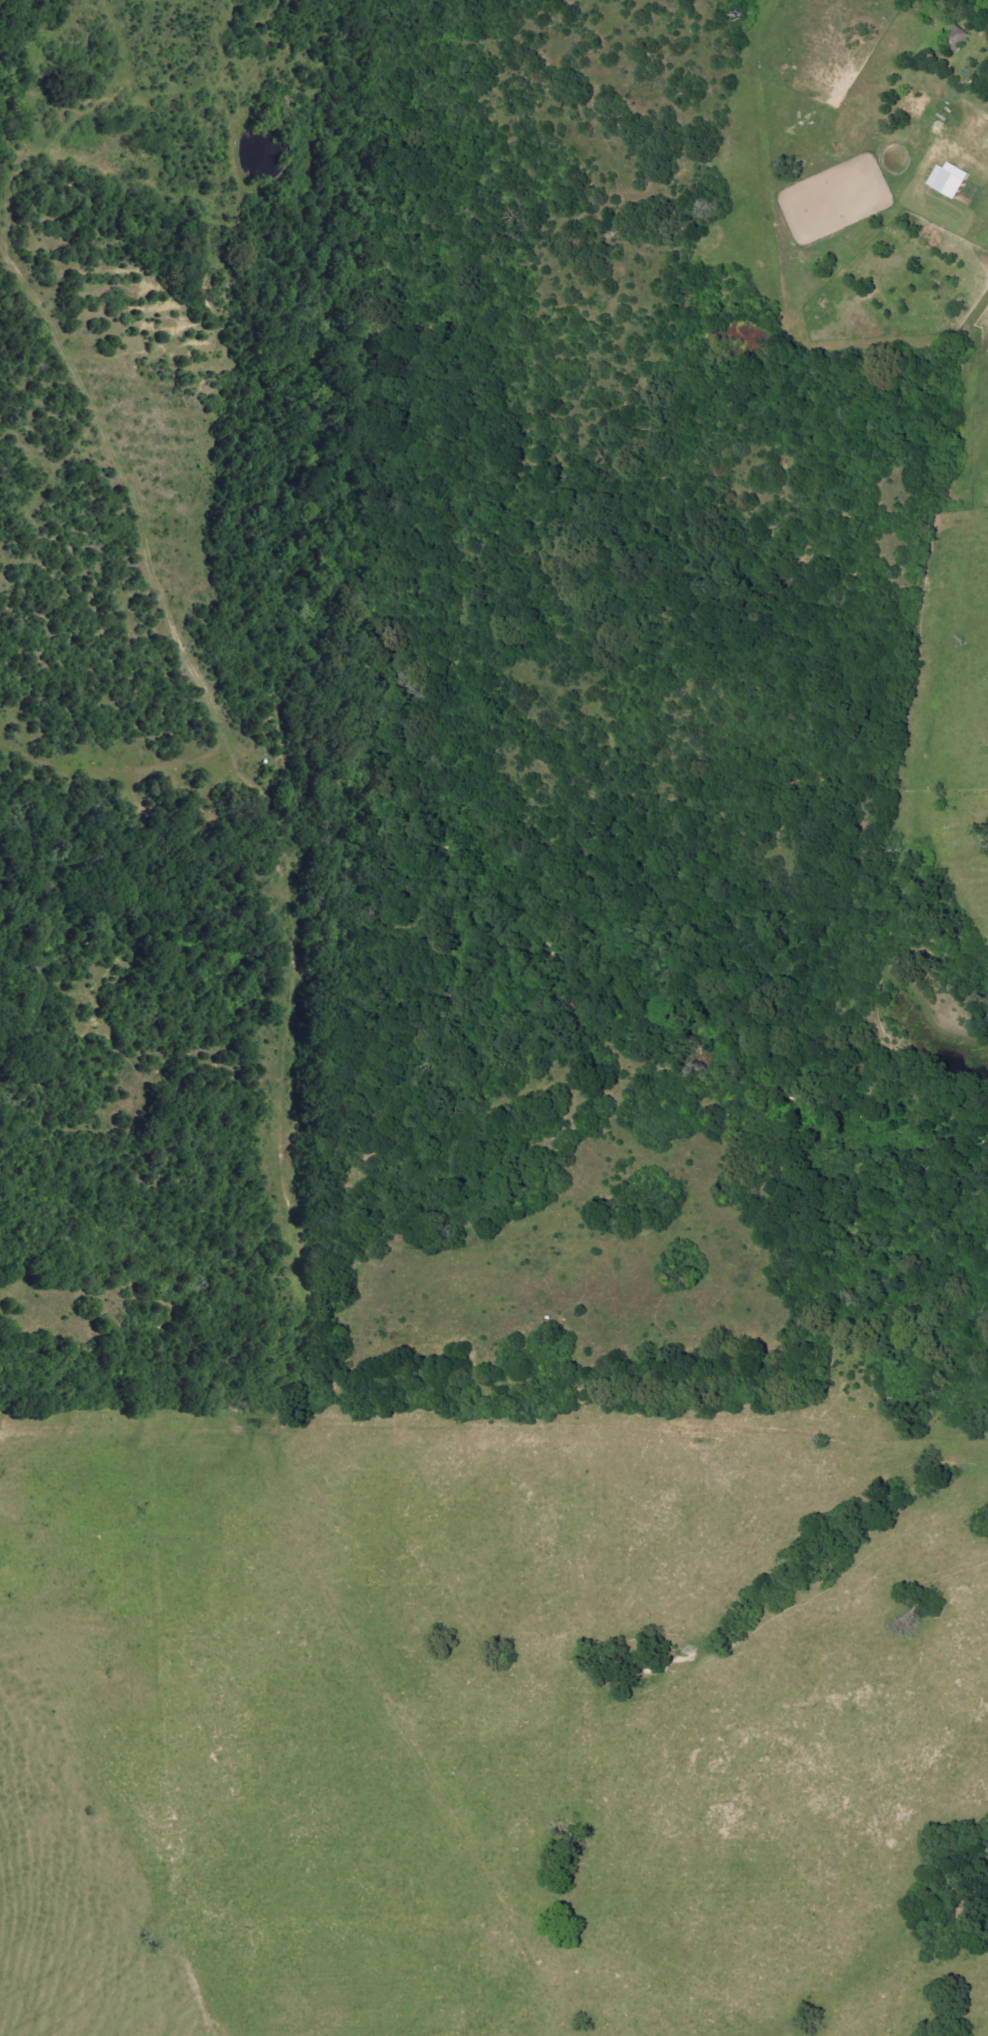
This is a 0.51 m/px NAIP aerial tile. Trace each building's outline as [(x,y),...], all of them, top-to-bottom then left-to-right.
[(960,55),(970,35),(958,29),(948,49),(960,55)] [(938,166),(928,186),(956,201),(970,175),(948,163),(945,170),(938,166)]
